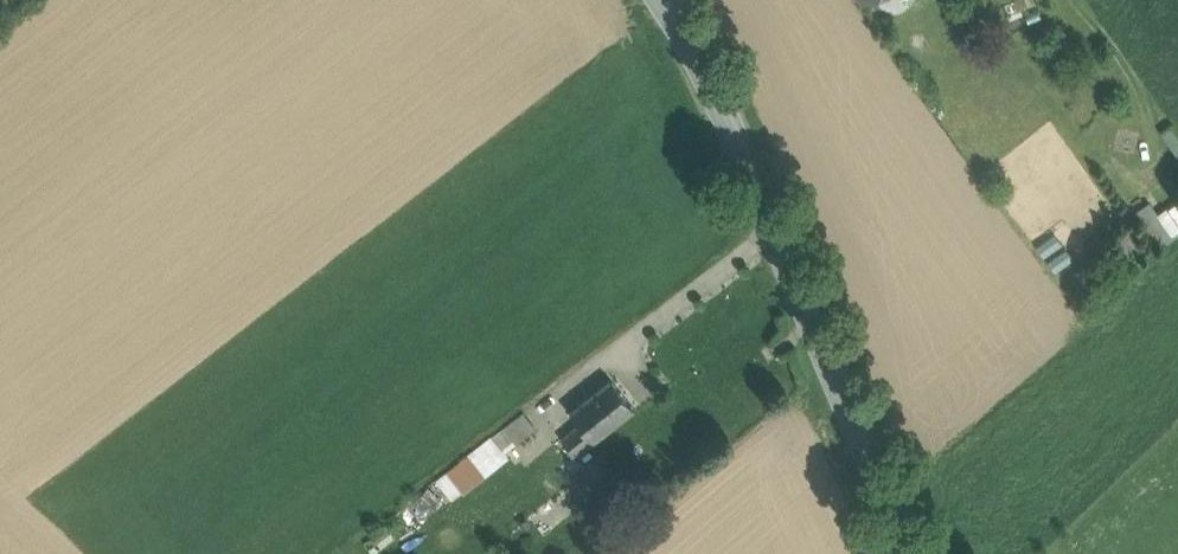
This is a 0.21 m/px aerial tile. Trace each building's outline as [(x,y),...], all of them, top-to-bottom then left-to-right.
[(611,378),(571,413),(580,423),(595,441),(635,408),(611,378)] [(525,413),(492,438),(506,453),(537,428),(525,413)] [(580,423),(562,439),(576,456),(595,441),(580,423)]
